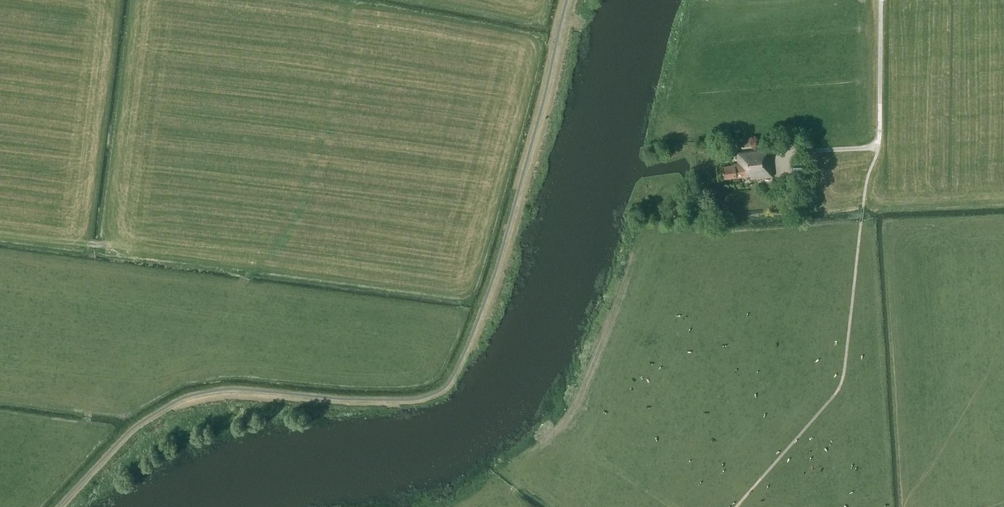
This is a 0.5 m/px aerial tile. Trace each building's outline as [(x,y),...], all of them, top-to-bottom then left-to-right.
[(751,179),(772,177),(770,157),(768,158),(767,149),(736,153),(738,165),(723,167),(724,179),(751,176),(751,179)]
